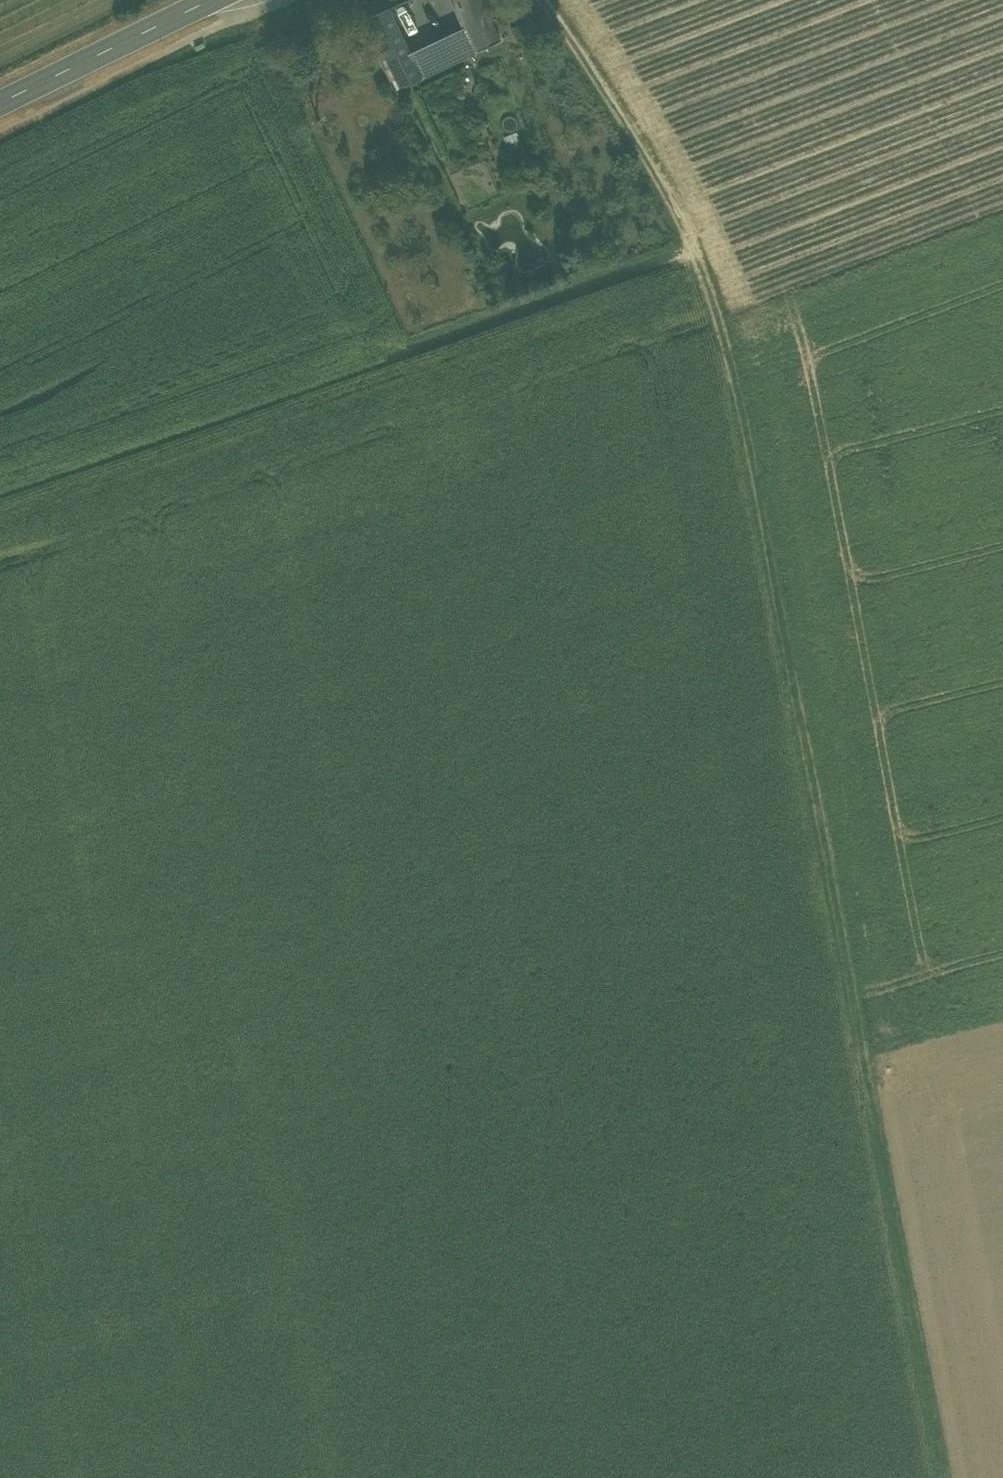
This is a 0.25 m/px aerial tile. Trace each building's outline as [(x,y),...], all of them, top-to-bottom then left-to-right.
[(483,0),(456,0),(468,27),(479,50),(501,39),(483,0)] [(411,53),(389,8),(369,17),(402,86),(422,77),(411,53)] [(443,38),(454,62),(479,50),(468,27),(443,38)] [(454,62),(443,38),(411,53),(422,77),(454,62)]
